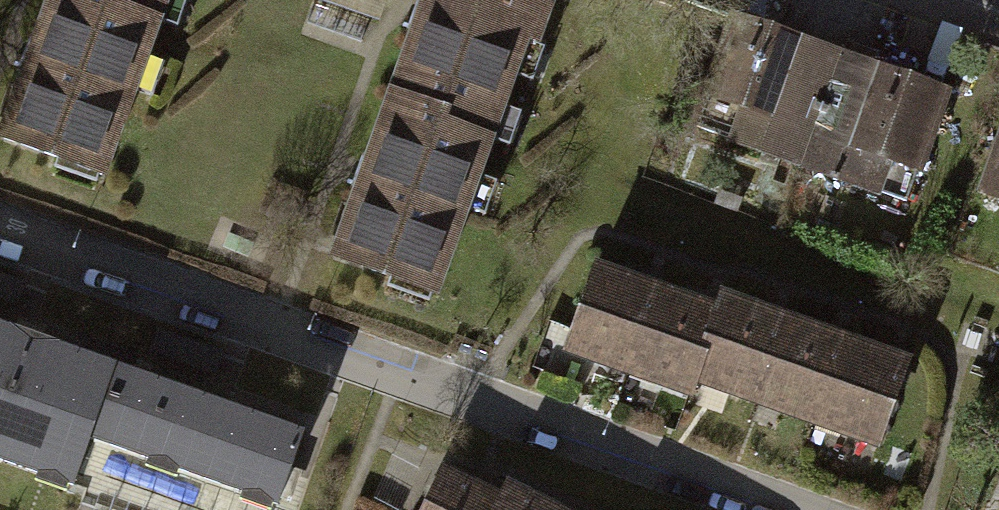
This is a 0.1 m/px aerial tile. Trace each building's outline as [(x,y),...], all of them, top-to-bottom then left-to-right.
[(154,19),(103,1),(104,0),(50,0),(2,137),(100,171),(154,19)] [(103,1),(154,19),(161,0),(104,0),(103,1)] [(383,0),(326,0),(377,18),(383,0)] [(392,94),(439,111),(436,121),(486,139),(523,36),(534,40),(548,2),(542,0),(425,0),(392,94)] [(800,160),(837,56),(755,26),(757,20),(744,15),(742,21),(731,17),(692,125),(760,149),(757,159),(776,166),(780,153),(800,160)] [(837,56),(800,160),(906,198),(943,93),(837,56)] [(433,291),(486,139),(436,121),(439,111),(392,94),(334,257),(433,291)] [(980,190),(998,196),(998,137),(980,190)] [(563,345),(627,367),(655,287),(591,265),(563,345)] [(714,307),(655,287),(627,367),(686,387),(690,376),(714,307)] [(690,376),(753,398),(781,317),(718,295),(714,307),(690,376)] [(841,338),(781,317),(753,398),(813,419),(841,338)] [(80,436),(106,362),(0,325),(0,461),(64,483),(80,436)] [(904,359),(841,338),(813,419),(876,440),(904,359)] [(195,393),(106,362),(80,436),(169,467),(195,393)] [(293,428),(195,393),(169,467),(267,502),(293,428)] [(498,498),(438,469),(419,509),(492,509),(498,498)] [(503,487),(498,498),(492,509),(551,509),(503,487)]
